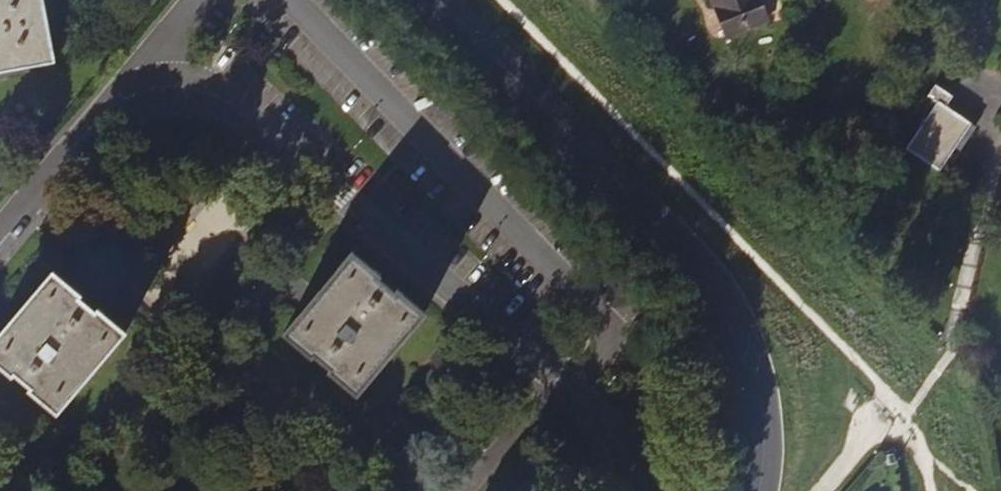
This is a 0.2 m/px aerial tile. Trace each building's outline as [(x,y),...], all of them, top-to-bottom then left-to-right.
[(55,61),(43,0),(0,0),(0,72),(55,61)] [(762,16),(756,0),(709,0),(721,32),(762,16)] [(907,148),(940,170),(971,123),(946,105),(952,96),(935,85),(928,95),(937,102),(907,148)] [(381,274),(353,251),(285,332),(313,356),(316,353),(331,366),(329,369),(358,394),(426,312),(397,288),(395,291),(378,277),(381,274)] [(126,331),(98,307),(95,310),(79,297),(82,293),(53,269),(0,332),(0,364),(13,375),(16,372),(32,385),(29,389),(58,412),(126,331)]
